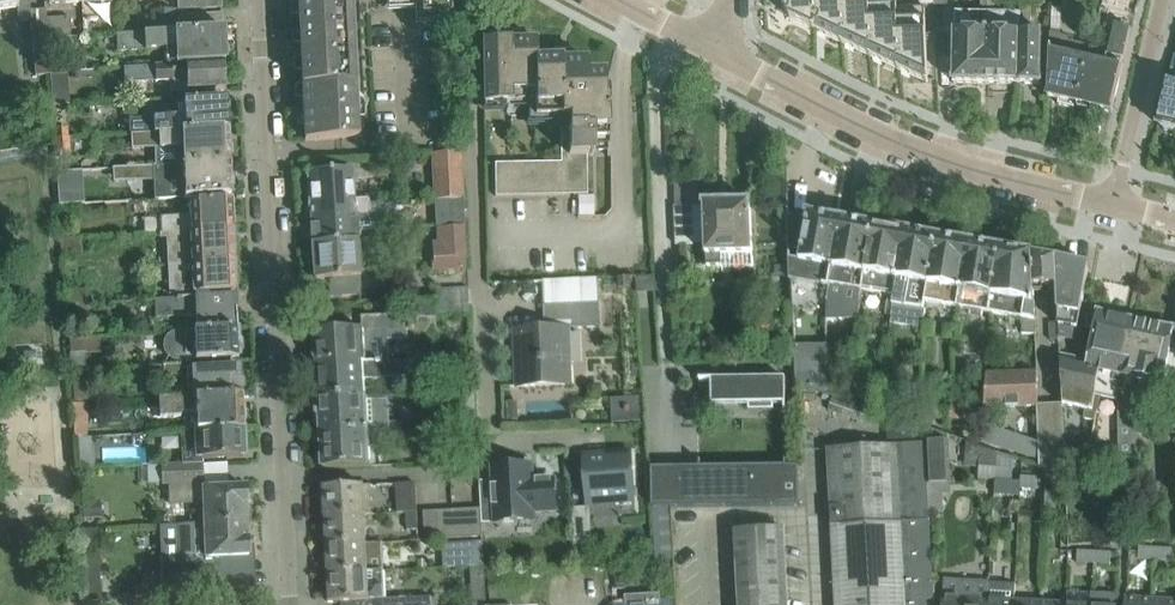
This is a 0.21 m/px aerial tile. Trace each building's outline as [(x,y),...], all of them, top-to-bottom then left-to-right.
[(17,8),(19,22),(31,20),(30,10),(30,0),(0,0),(0,10),(17,8)] [(178,10),(221,8),(221,0),(177,0),(178,10)] [(290,3),(291,17),(299,17),(299,30),(292,30),(292,45),(300,45),(300,59),(293,59),(294,72),(301,72),(302,86),(295,87),(295,100),(303,99),(303,113),(296,114),(297,127),(304,127),(305,142),(358,139),(351,0),(308,0),(308,2),(290,3)] [(394,5),(421,4),(422,18),(452,17),(451,0),(393,0),(394,5)] [(786,12),(791,19),(815,30),(814,0),(785,0),(786,12)] [(815,30),(843,43),(841,0),(814,0),(815,30)] [(843,43),(871,56),(868,0),(841,0),(843,43)] [(871,56),(899,69),(896,0),(868,0),(871,56)] [(899,69),(927,83),(928,81),(925,8),(897,9),(897,0),(896,0),(899,69)] [(1097,21),(1106,23),(1110,11),(1101,8),(1097,21)] [(46,9),(30,10),(31,20),(32,39),(47,38),(48,38),(47,18),(46,18),(46,9)] [(179,31),(178,17),(177,10),(151,12),(152,32),(179,31)] [(985,84),(987,13),(956,12),(954,84),(985,84)] [(1020,85),(1021,14),(987,13),(985,84),(1020,85)] [(1032,35),(1032,14),(1021,14),(1020,85),(1042,86),(1043,35),(1032,35)] [(221,15),(178,17),(179,31),(222,28),(221,15)] [(70,17),(47,18),(48,38),(71,37),(70,17)] [(1111,113),(1131,29),(1116,26),(1108,53),(1090,49),(1076,105),(1078,105),(1077,109),(1094,113),(1095,109),(1111,113)] [(179,31),(152,32),(117,34),(117,52),(164,50),(165,64),(154,65),(154,66),(224,62),(224,60),(227,57),(226,49),(223,44),(222,28),(179,31)] [(1050,37),(1049,98),(1058,101),(1057,105),(1073,108),(1074,104),(1076,105),(1090,49),(1072,45),(1073,41),(1050,37)] [(47,38),(32,39),(35,76),(49,75),(47,38)] [(59,38),(50,39),(51,58),(60,57),(59,38)] [(534,40),(480,41),(481,104),(531,104),(531,119),(557,119),(558,162),(491,163),(492,195),(585,193),(584,155),(591,154),(591,150),(606,150),(605,90),(602,90),(602,73),(584,74),(584,59),(534,60),(534,40)] [(154,66),(123,68),(123,82),(134,82),(155,81),(155,82),(170,82),(171,92),(187,91),(225,89),(224,62),(154,66)] [(1172,68),(1158,125),(1160,126),(1164,130),(1171,132),(1174,130),(1174,69),(1172,68)] [(173,117),(130,120),(131,133),(155,132),(227,129),(226,100),(173,103),(173,117)] [(227,129),(155,132),(156,165),(229,161),(227,129)] [(69,137),(55,138),(56,155),(70,155),(69,137)] [(461,152),(432,153),(434,200),(449,199),(463,198),(461,152)] [(230,196),(229,161),(156,165),(152,165),(154,200),(230,196)] [(307,171),(309,209),(310,222),(355,219),(355,215),(369,214),(368,207),(370,207),(370,205),(370,202),(355,203),(353,168),(307,171)] [(67,171),(56,172),(59,205),(69,204),(68,188),(78,187),(78,176),(67,176),(67,171)] [(465,225),(463,198),(449,199),(450,226),(465,225)] [(144,218),(145,234),(160,233),(160,231),(232,228),(230,200),(190,202),(190,215),(160,217),(144,218)] [(70,237),(69,204),(59,205),(61,238),(70,237)] [(394,222),(393,205),(393,204),(370,205),(370,207),(368,207),(369,214),(355,215),(355,219),(310,222),(312,243),(358,240),(378,239),(377,224),(394,222)] [(704,206),(674,206),(674,245),(705,244),(706,267),(722,266),(722,261),(728,261),(728,255),(751,255),(750,204),(704,205),(704,206)] [(808,217),(789,213),(790,247),(802,250),(801,258),(790,256),(791,278),(830,285),(831,285),(842,220),(808,215),(808,217)] [(863,291),(874,226),(842,220),(831,285),(830,285),(827,300),(827,320),(858,319),(863,291)] [(464,226),(442,228),(445,271),(467,269),(464,226)] [(895,296),(906,232),(874,226),(863,291),(894,296),(895,296)] [(233,262),(232,228),(160,231),(160,233),(160,238),(171,238),(172,265),(233,262)] [(926,302),(937,237),(906,232),(895,296),(894,296),(892,304),(893,304),(891,323),(923,328),(924,310),(926,302)] [(81,237),(62,239),(63,255),(82,254),(81,237)] [(959,307),(970,243),(937,237),(926,302),(959,307)] [(360,277),(358,240),(312,243),(314,280),(330,279),(360,277)] [(990,312),(1001,248),(970,243),(959,307),(990,312)] [(1034,288),(1033,254),(1001,248),(990,312),(1023,318),(1022,334),(1036,335),(1034,288)] [(1057,286),(1056,261),(1056,258),(1033,254),(1034,288),(1057,286)] [(1073,264),(1056,261),(1057,286),(1059,326),(1059,338),(1075,341),(1078,329),(1079,329),(1089,268),(1085,268),(1085,264),(1073,262),(1073,264)] [(235,291),(233,262),(172,265),(171,265),(172,293),(195,292),(195,293),(235,291)] [(362,296),(360,277),(330,279),(331,298),(362,296)] [(570,280),(543,282),(543,292),(571,290),(570,280)] [(470,288),(437,290),(439,318),(471,316),(470,288)] [(66,290),(67,303),(82,303),(87,302),(86,289),(66,290)] [(235,295),(155,299),(156,318),(196,316),(196,329),(237,327),(235,295)] [(567,383),(564,327),(597,326),(596,301),(540,304),(541,327),(510,328),(513,386),(567,383)] [(1123,345),(1129,319),(1098,312),(1085,368),(1085,369),(1101,373),(1098,387),(1096,396),(1090,394),(1087,408),(1098,410),(1096,421),(1097,421),(1101,397),(1106,398),(1106,400),(1118,403),(1118,391),(1119,383),(1115,382),(1119,362),(1124,364),(1128,346),(1123,345)] [(364,332),(317,334),(319,366),(369,364),(389,363),(388,341),(406,340),(406,331),(405,319),(405,316),(363,318),(364,332)] [(1115,382),(1119,383),(1118,391),(1118,403),(1118,428),(1119,455),(1119,462),(1137,462),(1136,404),(1124,404),(1125,396),(1129,379),(1162,386),(1163,383),(1174,334),(1174,330),(1174,329),(1129,319),(1123,345),(1128,346),(1124,364),(1119,362),(1115,382)] [(239,358),(237,327),(196,329),(196,330),(180,331),(172,333),(169,335),(166,338),(165,345),(166,353),(169,358),(173,360),(183,361),(239,358)] [(37,343),(39,342),(38,336),(26,337),(27,344),(15,345),(16,356),(38,354),(37,343)] [(71,353),(85,352),(85,337),(70,338),(71,353)] [(827,345),(794,346),(796,383),(797,384),(827,393),(827,345)] [(319,377),(317,380),(317,389),(320,392),(320,400),(365,398),(364,382),(402,380),(402,362),(389,363),(369,364),(319,366),(319,377)] [(1085,369),(1085,368),(1060,362),(1063,404),(1063,405),(1086,409),(1083,425),(1094,427),(1096,421),(1098,410),(1087,408),(1090,394),(1096,396),(1098,387),(1101,373),(1085,369)] [(186,368),(188,397),(241,394),(239,366),(186,368)] [(1037,372),(986,374),(985,409),(1037,407),(1037,405),(1039,405),(1037,372)] [(772,404),(786,404),(785,379),(771,379),(771,375),(748,375),(748,379),(713,379),(713,405),(747,405),(747,410),(772,409),(772,404)] [(74,400),(97,399),(96,380),(73,384),(74,400)] [(891,406),(920,407),(920,385),(891,384),(891,406)] [(242,427),(241,394),(188,397),(158,399),(159,418),(181,417),(182,414),(185,414),(186,431),(193,431),(193,430),(242,427)] [(387,401),(367,401),(367,399),(365,399),(365,398),(320,400),(320,403),(318,405),(318,415),(321,418),(322,434),(368,432),(368,435),(394,434),(394,424),(388,424),(387,401)] [(833,398),(828,410),(870,425),(875,412),(833,398)] [(87,403),(74,404),(76,438),(88,438),(86,423),(89,423),(87,403)] [(954,405),(953,419),(984,425),(985,410),(954,405)] [(919,407),(918,418),(950,420),(951,409),(919,407)] [(243,430),(242,427),(193,430),(193,431),(194,459),(244,456),(243,444),(247,441),(246,434),(243,430)] [(378,446),(394,445),(394,434),(368,435),(368,432),(322,434),(323,453),(320,456),(320,463),(323,466),(323,470),(375,467),(374,449),(369,449),(368,437),(377,437),(378,446)] [(77,440),(80,468),(95,467),(93,438),(77,440)] [(946,443),(924,444),(926,482),(948,481),(946,443)] [(975,444),(966,443),(965,466),(979,467),(978,479),(995,480),(996,469),(998,455),(998,451),(975,444)] [(926,482),(924,444),(827,449),(836,604),(933,604),(926,482)] [(1119,473),(1119,462),(1119,455),(1091,454),(1091,460),(1066,459),(1066,471),(1119,473)] [(631,455),(584,458),(587,502),(588,502),(588,498),(632,495),(633,499),(634,498),(631,455)] [(504,467),(494,468),(496,509),(482,509),(482,524),(534,521),(533,511),(556,510),(554,481),(532,483),(530,466),(520,466),(520,461),(503,462),(504,467)] [(203,504),(204,524),(247,521),(245,486),(228,487),(227,463),(139,466),(140,483),(148,482),(148,483),(162,482),(162,486),(168,485),(169,505),(203,504)] [(1013,470),(996,469),(995,480),(1012,481),(1013,470)] [(796,510),(796,470),(675,471),(675,510),(796,510)] [(1037,489),(1038,478),(1021,477),(1020,488),(1037,489)] [(416,483),(396,484),(398,513),(406,513),(417,513),(416,483)] [(372,515),(370,486),(325,488),(326,517),(365,515),(372,515)] [(1056,509),(1057,492),(1046,491),(1045,508),(1056,509)] [(590,508),(572,509),(574,544),(592,543),(590,508)] [(669,508),(653,509),(657,562),(672,561),(669,508)] [(483,537),(481,509),(467,510),(468,538),(481,537),(483,537)] [(468,538),(467,510),(453,511),(455,539),(468,538)] [(440,540),(439,511),(423,512),(424,541),(440,540)] [(455,539),(453,511),(439,511),(440,540),(455,539)] [(418,530),(417,513),(406,513),(408,531),(418,530)] [(366,544),(365,515),(326,517),(328,546),(366,544)] [(249,557),(248,545),(247,521),(204,524),(180,525),(183,593),(232,589),(230,559),(249,557)] [(734,529),(738,604),(781,604),(777,526),(734,529)] [(1084,530),(1083,542),(1114,546),(1115,533),(1084,530)] [(484,555),(483,537),(481,537),(481,542),(441,544),(442,568),(471,567),(484,566),(483,555),(484,555)] [(366,544),(328,546),(329,574),(383,571),(382,543),(366,544)] [(1155,560),(1156,549),(1139,548),(1138,559),(1155,560)] [(1172,561),(1173,550),(1156,549),(1155,560),(1172,561)] [(1094,564),(1095,552),(1077,552),(1077,563),(1094,564)] [(1111,565),(1112,553),(1095,552),(1094,564),(1111,565)] [(485,589),(484,566),(471,567),(472,596),(485,595),(486,595),(485,589)] [(383,571),(329,574),(330,603),(374,601),(374,604),(436,604),(436,598),(431,598),(430,597),(393,599),(392,586),(383,587),(383,571)] [(944,597),(944,604),(988,604),(988,600),(989,582),(945,580),(944,597)] [(1014,601),(1015,584),(989,582),(988,600),(988,604),(1013,604),(1014,601)] [(1119,593),(1092,592),(1091,604),(1118,604),(1119,593)] [(623,604),(674,604),(673,596),(658,597),(659,602),(640,604),(640,598),(623,600),(624,604),(623,604)]
